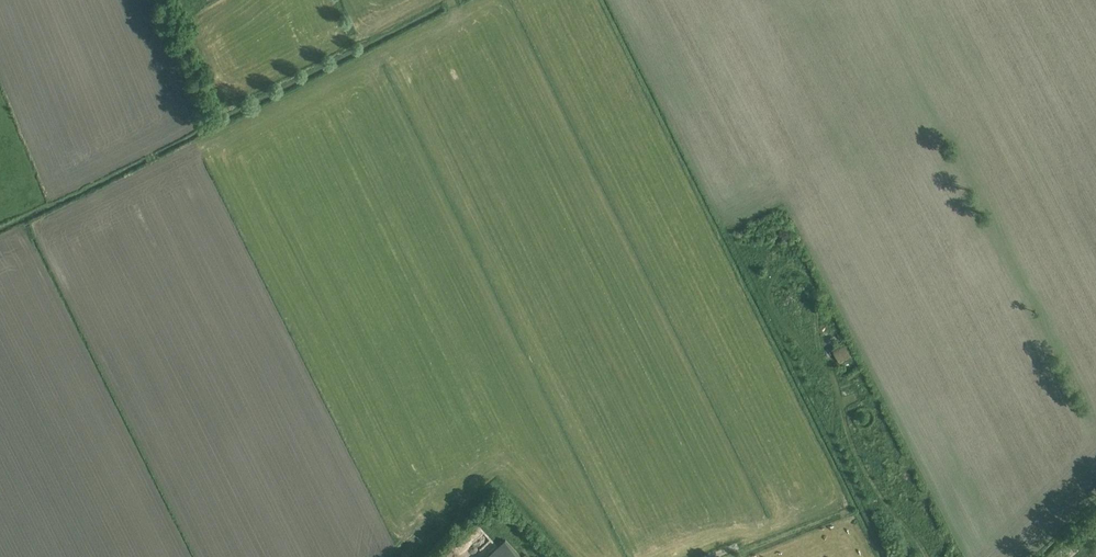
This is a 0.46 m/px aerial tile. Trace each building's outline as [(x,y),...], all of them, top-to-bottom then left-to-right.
[(1043,325),(1053,321),(1047,308),(1040,310),(1039,309),(1036,310),(1043,325)] [(845,343),(833,348),(840,363),(852,357),(845,343)] [(505,540),(486,556),(520,556),(505,540)]
